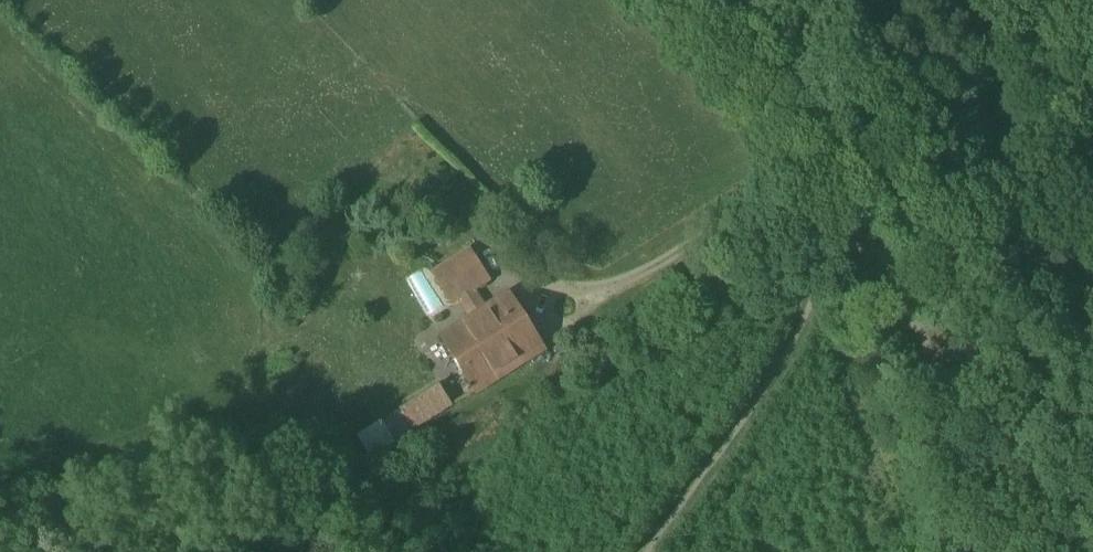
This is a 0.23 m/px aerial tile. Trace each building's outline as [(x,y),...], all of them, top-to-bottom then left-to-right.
[(470,250),(433,274),(451,303),(464,295),(489,280),(470,250)] [(500,298),(476,314),(464,295),(451,303),(463,322),(431,342),(467,398),(536,355),(500,298)] [(440,385),(382,422),(395,442),(453,406),(440,385)]
